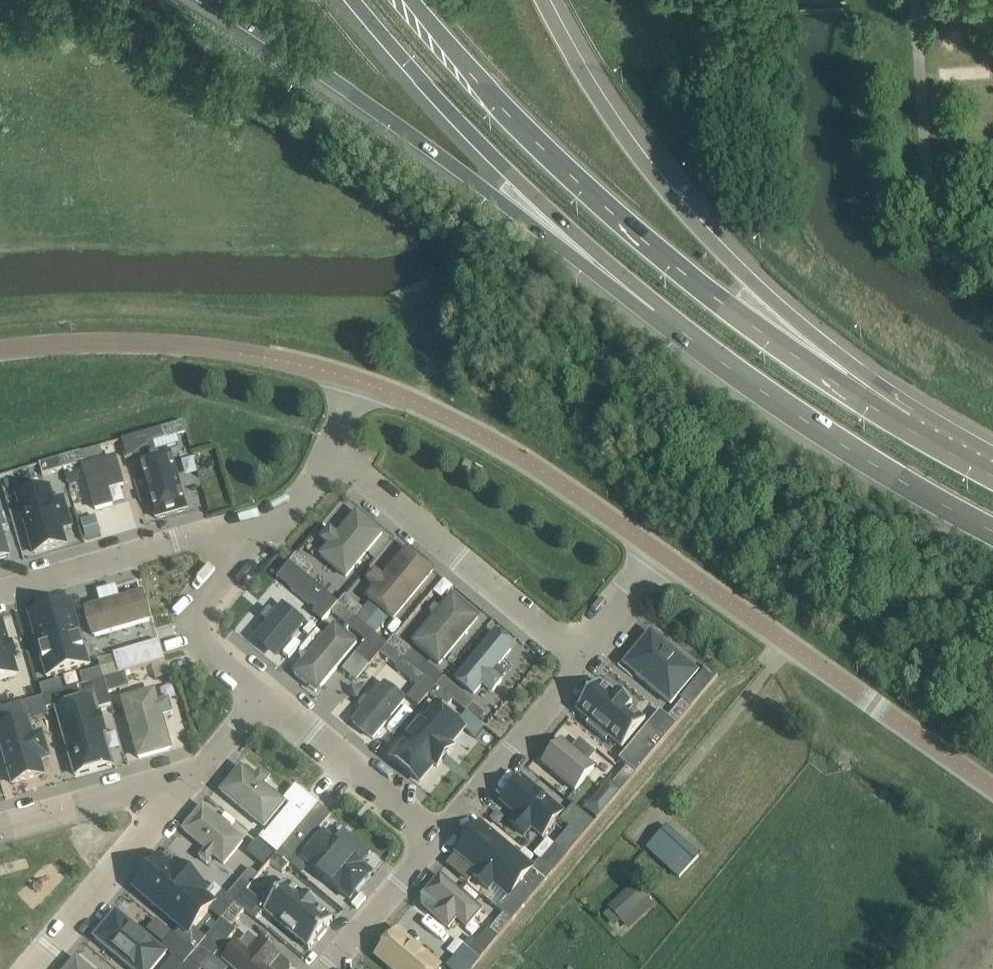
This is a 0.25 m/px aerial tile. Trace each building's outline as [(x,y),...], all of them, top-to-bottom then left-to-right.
[(164,428),(121,441),(127,460),(156,451),(155,448),(153,441),(176,434),(186,432),(183,423),(164,428)] [(212,450),(191,454),(195,472),(215,468),(212,450)] [(60,458),(63,468),(83,462),(80,453),(60,458)] [(172,454),(140,463),(157,521),(188,512),(172,454)] [(114,508),(110,492),(127,487),(119,457),(84,467),(97,512),(114,508)] [(60,458),(40,464),(43,474),(63,468),(60,458)] [(79,483),(76,472),(67,475),(70,486),(79,483)] [(48,488),(18,496),(34,552),(59,545),(55,532),(62,530),(69,528),(61,498),(51,500),(48,488)] [(386,529),(361,508),(340,532),(332,526),(322,538),(330,544),(322,553),(347,574),(386,529)] [(96,516),(82,520),(88,541),(101,537),(96,516)] [(0,517),(0,556),(11,553),(0,517)] [(434,569),(410,549),(389,573),(382,567),(371,579),(379,586),(370,596),(395,616),(434,569)] [(295,555),(289,562),(306,577),(312,569),(295,555)] [(289,562),(276,578),(314,611),(311,614),(321,623),(338,604),(306,577),(289,562)] [(101,605),(85,610),(94,638),(149,621),(140,593),(120,599),(116,588),(98,593),(101,605)] [(345,597),(339,604),(353,616),(360,609),(345,597)] [(438,615),(414,643),(439,664),(477,618),(453,597),(443,608),(439,605),(433,611),(438,615)] [(90,666),(71,600),(29,613),(48,678),(90,666)] [(339,604),(332,612),(368,642),(358,654),(370,664),(387,645),(353,616),(339,604)] [(277,658),(306,624),(284,607),(256,641),(277,658)] [(16,614),(4,616),(7,637),(18,635),(16,614)] [(0,623),(0,682),(19,677),(2,623),(0,623)] [(317,689),(356,642),(336,625),(297,672),(317,689)] [(476,692),(485,682),(494,690),(503,679),(507,674),(500,668),(496,673),(494,671),(516,645),(499,630),(459,678),(476,692)] [(650,632),(625,662),(672,702),(698,672),(650,632)] [(395,636),(388,645),(403,659),(411,650),(395,636)] [(157,641),(113,654),(118,674),(123,673),(151,664),(163,661),(162,655),(158,644),(157,641)] [(388,645),(381,653),(397,666),(403,659),(388,645)] [(411,650),(403,659),(418,671),(426,662),(411,650)] [(417,686),(425,677),(418,671),(403,659),(397,666),(396,668),(417,686)] [(92,682),(102,679),(105,678),(102,667),(99,668),(82,673),(85,684),(92,682)] [(105,678),(102,679),(107,696),(128,690),(123,673),(118,674),(105,678)] [(436,686),(453,700),(467,711),(477,720),(483,712),(473,704),(474,702),(444,677),(436,686)] [(61,679),(40,686),(43,696),(64,690),(61,679)] [(102,679),(92,682),(96,693),(100,709),(110,706),(107,696),(102,679)] [(43,696),(40,697),(44,708),(96,693),(92,682),(85,684),(76,686),(64,690),(43,696)] [(601,682),(577,709),(590,720),(587,724),(607,741),(610,737),(623,748),(646,720),(631,708),(633,706),(617,693),(616,695),(601,682)] [(364,709),(353,722),(375,740),(406,702),(385,684),(371,701),(366,697),(359,705),(364,709)] [(429,694),(446,708),(453,700),(436,686),(429,694)] [(158,688),(124,698),(142,759),(175,749),(166,717),(161,701),(158,688)] [(94,697),(56,708),(76,778),(114,767),(106,737),(108,736),(102,715),(99,715),(94,697)] [(458,722),(436,703),(392,756),(420,780),(435,763),(438,765),(453,747),(450,744),(464,728),(465,727),(458,722)] [(690,709),(682,703),(669,718),(677,725),(690,709)] [(18,704),(0,709),(0,745),(12,786),(44,776),(40,764),(50,761),(41,732),(32,735),(27,719),(22,721),(18,704)] [(458,722),(465,727),(464,728),(476,738),(485,727),(477,720),(467,711),(458,722)] [(660,711),(619,760),(626,766),(636,774),(664,740),(677,725),(669,718),(660,711)] [(561,740),(542,763),(575,791),(594,768),(588,762),(595,753),(580,741),(573,749),(561,740)] [(626,766),(613,782),(622,790),(636,774),(626,766)] [(240,767),(219,792),(264,830),(285,805),(264,787),(254,778),(240,767)] [(534,827),(542,834),(563,810),(521,774),(500,799),(517,813),(508,823),(525,837),(534,827)] [(611,780),(586,810),(597,819),(622,790),(613,782),(611,780)] [(265,834),(260,840),(277,853),(317,805),(296,787),(285,800),(291,805),(267,834),(265,834)] [(330,816),(329,816),(317,805),(277,853),(276,854),(289,865),(291,863),(319,830),(330,816)] [(571,827),(556,846),(567,855),(569,853),(595,823),(574,805),(562,820),(571,827)] [(223,868),(245,841),(203,806),(180,832),(203,852),(199,858),(207,865),(212,859),(223,868)] [(457,850),(478,868),(473,875),(491,890),(497,883),(511,895),(533,868),(479,823),(457,850)] [(666,827),(646,848),(679,877),(694,862),(671,841),(676,836),(666,827)] [(319,830),(291,863),(303,873),(309,866),(350,900),(371,874),(362,866),(334,843),(319,830)] [(548,839),(534,856),(539,860),(545,865),(553,872),(567,855),(556,846),(548,839)] [(258,843),(248,854),(263,866),(272,854),(258,843)] [(276,854),(269,863),(282,874),(289,865),(276,854)] [(215,900),(161,855),(133,888),(181,929),(187,933),(193,926),(215,900)] [(511,895),(499,909),(504,914),(512,921),(553,872),(545,865),(539,860),(533,868),(511,895)] [(250,868),(228,895),(236,902),(246,890),(259,875),(250,868)] [(449,929),(457,919),(467,928),(481,911),(440,877),(427,893),(421,899),(422,907),(433,915),(449,929)] [(267,908),(265,911),(270,916),(309,948),(317,939),(319,941),(327,931),(325,929),(333,920),(317,907),(319,906),(306,895),(305,897),(288,882),(267,908)] [(645,895),(636,884),(610,909),(620,919),(645,895)] [(256,921),(265,911),(267,908),(246,890),(236,902),(235,904),(244,911),(256,921)] [(206,938),(194,953),(206,963),(215,953),(216,955),(237,930),(232,926),(244,911),(235,904),(221,920),(206,938)] [(116,908),(94,935),(134,968),(153,968),(168,951),(163,947),(116,908)] [(500,935),(512,921),(504,914),(492,928),(500,935)] [(181,929),(175,936),(194,953),(206,938),(193,926),(187,933),(181,929)] [(490,927),(472,949),(482,957),(500,935),(492,928),(490,927)] [(376,955),(393,968),(437,968),(439,966),(397,931),(376,955)] [(163,968),(180,968),(194,953),(175,936),(173,935),(163,947),(168,951),(174,956),(163,968)] [(225,958),(238,968),(291,968),(291,965),(278,954),(261,940),(260,942),(252,951),(240,942),(239,941),(225,958)] [(455,957),(470,968),(472,968),(482,957),(472,949),(466,944),(455,957)] [(180,968),(201,968),(204,966),(206,963),(194,953),(180,968)] [(204,966),(207,968),(222,968),(227,964),(216,955),(215,953),(206,963),(204,966)] [(65,968),(93,968),(77,955),(65,968)] [(447,966),(451,968),(470,968),(455,957),(447,966)]
